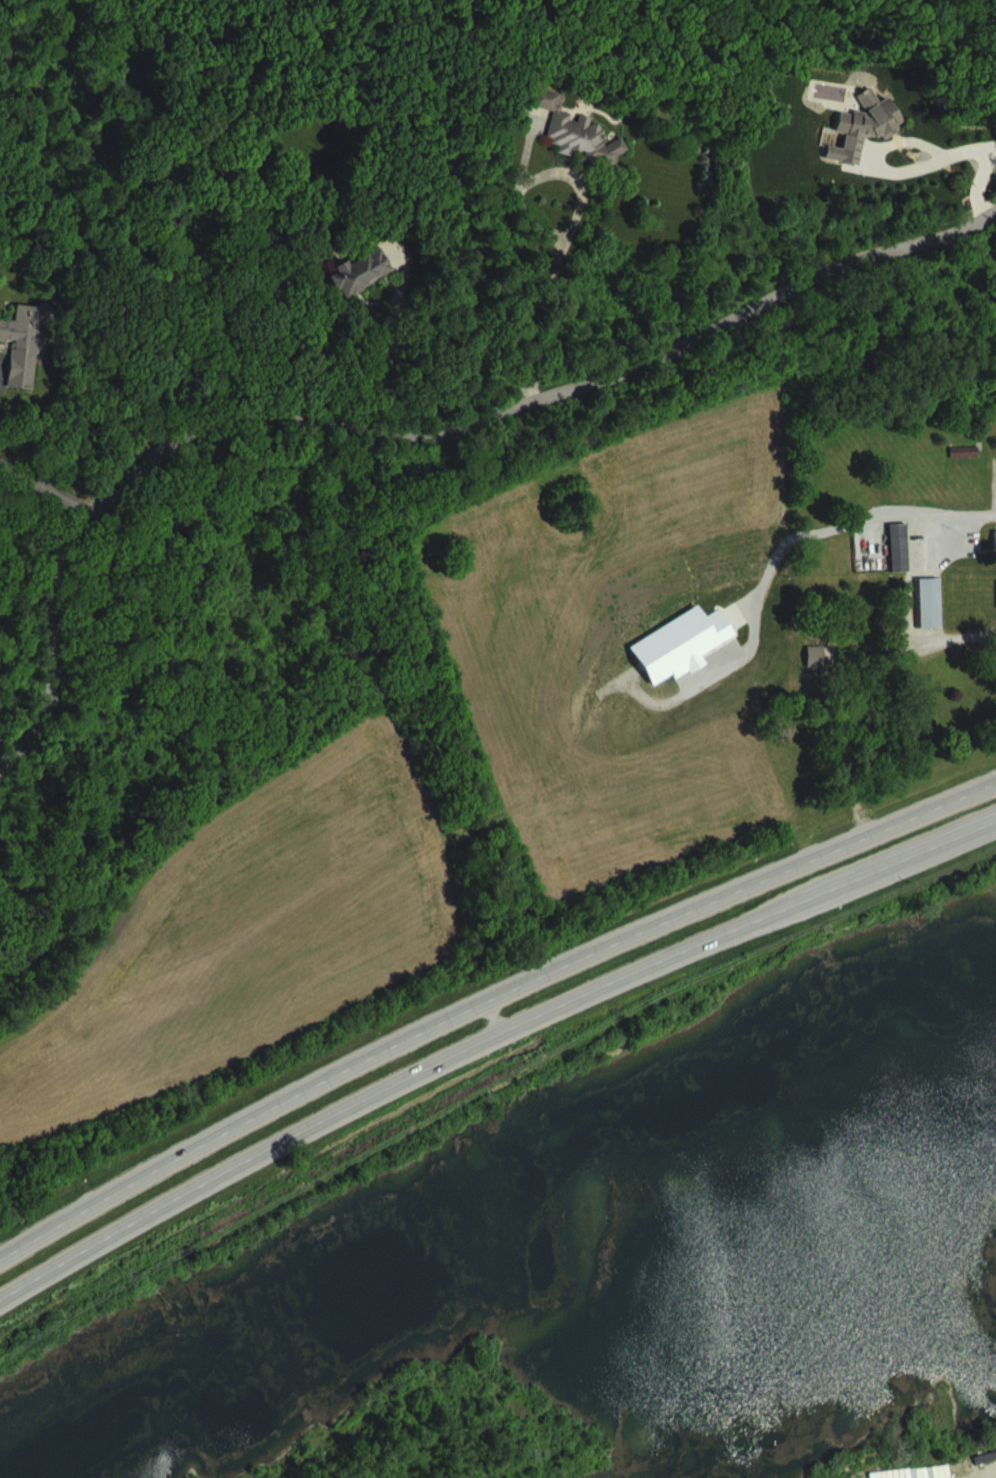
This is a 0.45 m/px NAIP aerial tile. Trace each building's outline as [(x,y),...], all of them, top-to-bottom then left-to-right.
[(556,83),(535,84),(529,102),(553,110),(546,130),(550,141),(556,143),(556,149),(569,154),(574,147),(581,150),(581,156),(586,157),(614,181),(623,180),(626,170),(635,166),(630,153),(612,161),(609,155),(612,147),(604,140),(598,140),(597,131),(584,132),(584,138),(576,135),(568,115),(570,110),(564,108),(561,101),(556,97),(556,83)] [(865,181),(871,150),(891,154),(904,147),(907,133),(896,112),(886,118),(878,103),(863,111),(872,128),(863,126),(856,129),(844,127),(840,147),(850,149),(847,163),(832,160),(829,174),(865,181)] [(380,244),(369,248),(367,242),(357,246),(361,255),(346,260),(345,258),(332,262),(334,269),(328,271),(336,293),(391,273),(380,244)] [(32,386),(33,357),(45,358),(46,333),(38,333),(39,322),(52,322),(53,302),(15,302),(14,315),(0,315),(0,338),(9,338),(8,386),(32,386)] [(905,569),(904,521),(887,521),(889,569),(905,569)] [(938,625),(938,576),(915,576),(916,625),(938,625)] [(822,665),(822,645),(806,644),(806,664),(822,665)]
